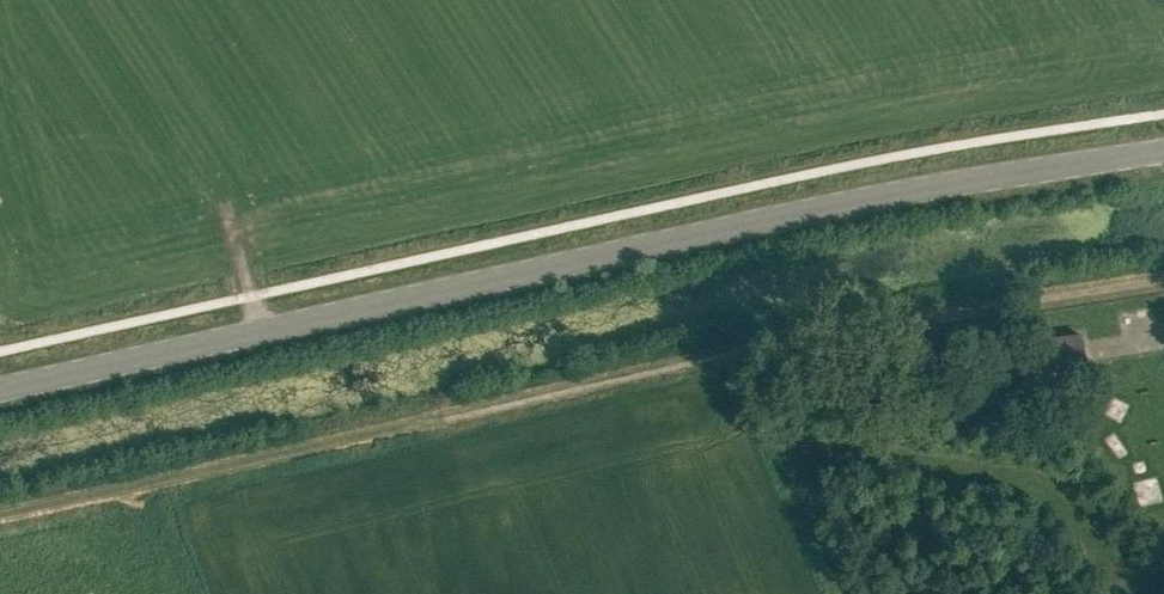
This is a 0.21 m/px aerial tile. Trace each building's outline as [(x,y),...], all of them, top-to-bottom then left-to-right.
[(1087,368),(1083,346),(1082,336),(1039,342),(1043,375),(1087,369),(1087,368)]
